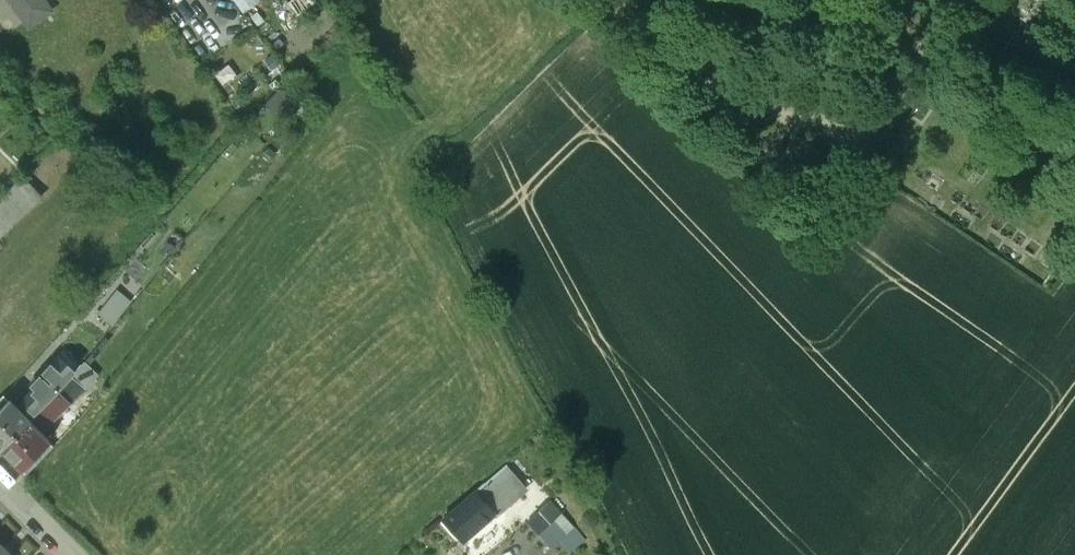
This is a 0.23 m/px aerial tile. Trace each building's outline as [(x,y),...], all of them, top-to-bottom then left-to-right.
[(43,0),(27,0),(16,8),(28,25),(50,10),(43,0)] [(242,12),(260,1),(260,0),(233,0),(242,12)] [(0,196),(0,238),(46,196),(24,173),(0,196)] [(123,273),(100,299),(115,313),(139,286),(123,273)] [(0,409),(0,448),(2,450),(44,407),(58,392),(71,377),(70,376),(74,372),(57,356),(31,384),(35,388),(16,408),(9,400),(0,409)] [(71,377),(84,387),(101,370),(88,357),(74,372),(70,376),(71,377)] [(44,407),(54,417),(84,387),(71,377),(58,392),(44,407)] [(54,417),(44,407),(2,450),(22,470),(49,441),(36,428),(45,427),(54,417)] [(54,446),(49,441),(22,470),(27,475),(54,446)] [(489,511),(492,515),(526,486),(506,465),(485,483),(487,486),(498,477),(511,492),(489,511)] [(485,483),(444,519),(464,541),(492,515),(489,511),(511,492),(498,477),(487,486),(485,483)] [(529,523),(538,534),(562,512),(547,496),(529,513),(534,518),(529,523)] [(574,526),(562,512),(538,534),(551,547),(574,526)] [(0,546),(0,554),(9,554),(0,546)]
